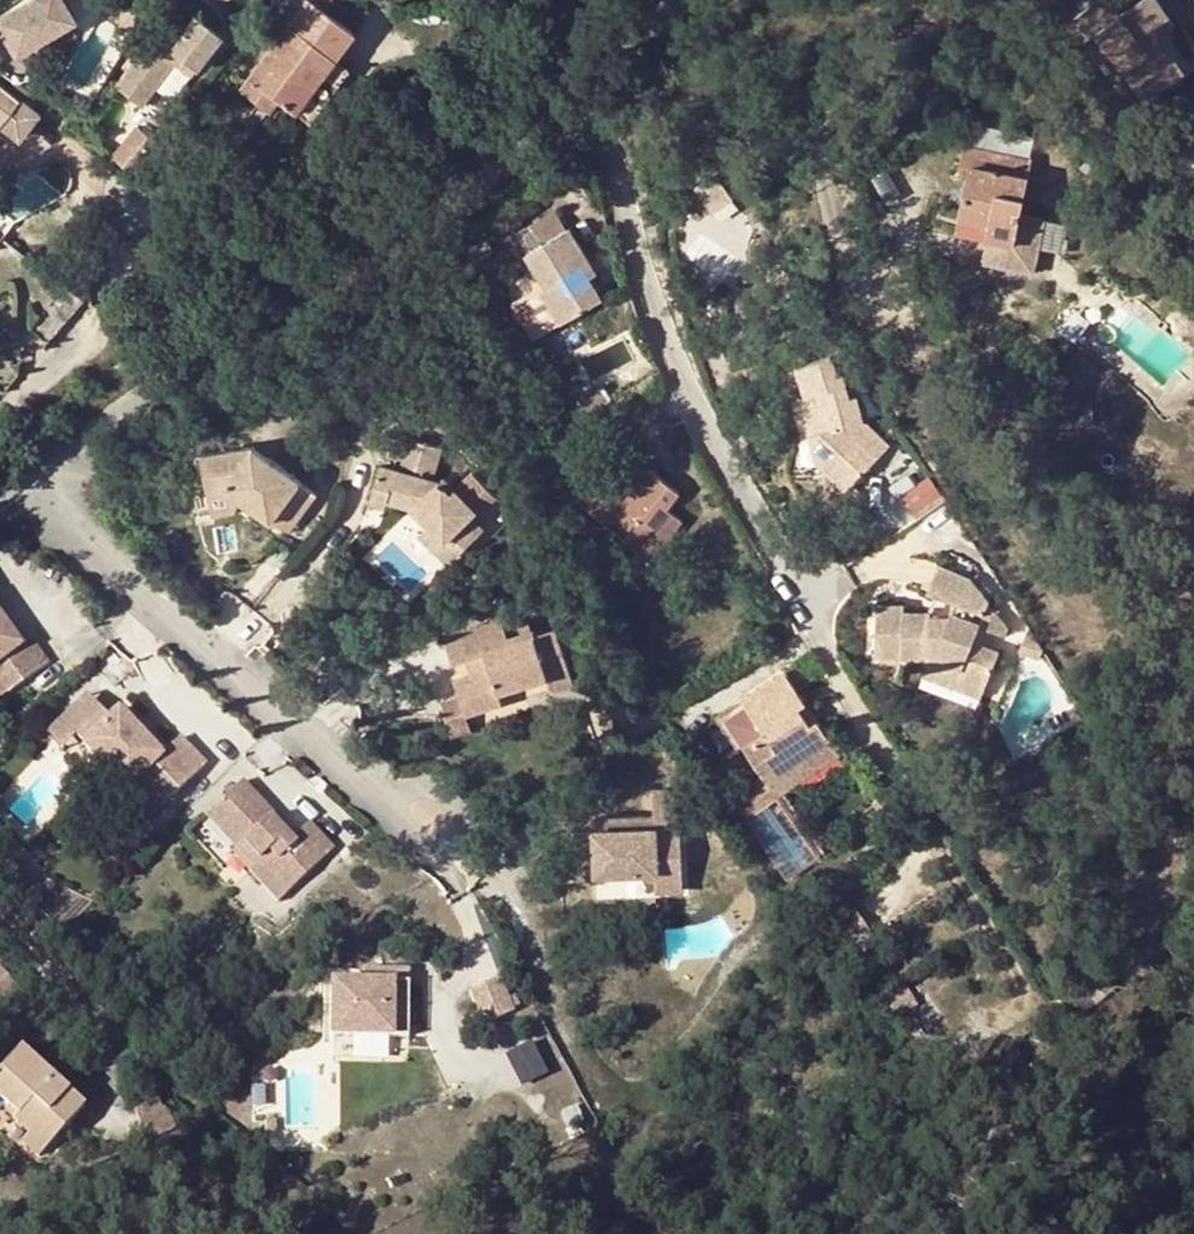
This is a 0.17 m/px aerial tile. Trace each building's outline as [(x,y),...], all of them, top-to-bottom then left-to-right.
[(46,33),(102,0),(26,0),(46,33)] [(1136,4),(1099,30),(1146,99),(1184,72),(1136,4)] [(195,13),(177,38),(206,53),(221,32),(195,13)] [(326,15),(308,40),(333,58),(353,36),(326,15)] [(294,111),(333,58),(308,40),(289,25),(242,88),(258,101),(267,89),(279,98),(286,103),(294,111)] [(179,54),(170,47),(153,35),(115,88),(142,107),(179,54)] [(170,47),(179,54),(196,67),(206,53),(177,38),(170,47)] [(333,58),(294,111),(309,123),(349,70),(333,58)] [(4,126),(21,140),(43,114),(0,81),(0,124),(4,126)] [(270,110),(279,98),(267,89),(258,101),(270,110)] [(132,151),(140,158),(155,140),(148,133),(132,151)] [(987,239),(992,240),(1014,245),(1020,216),(1032,160),(964,145),(960,166),(970,167),(960,218),(990,225),(987,239)] [(678,185),(684,194),(705,181),(698,171),(678,185)] [(684,194),(694,210),(715,197),(705,181),(684,194)] [(721,205),(715,197),(694,210),(700,219),(721,205)] [(1036,274),(1048,222),(1020,216),(1014,245),(992,240),(987,264),(1036,274)] [(595,305),(582,283),(577,273),(586,267),(565,233),(521,259),(529,273),(512,282),(520,295),(506,303),(526,342),(550,328),(553,330),(595,305)] [(486,244),(465,255),(471,266),(491,254),(486,244)] [(592,277),(586,267),(577,273),(582,283),(592,277)] [(50,343),(88,300),(67,284),(31,326),(50,343)] [(831,361),(800,367),(805,397),(799,398),(807,439),(835,465),(825,475),(845,492),(862,476),(845,459),(854,450),(873,465),(886,450),(858,425),(853,400),(845,401),(840,379),(834,380),(831,361)] [(576,404),(584,418),(608,404),(600,391),(576,404)] [(812,462),(825,475),(835,465),(807,439),(812,462)] [(473,511),(454,492),(449,495),(438,483),(431,482),(439,449),(409,441),(400,472),(380,466),(374,485),(389,490),(386,501),(413,509),(429,526),(457,557),(485,531),(470,515),(473,511)] [(251,452),(243,453),(269,494),(281,512),(299,485),(251,452)] [(269,494),(243,453),(195,460),(200,493),(194,494),(199,521),(253,512),(272,525),(281,512),(269,494)] [(928,467),(898,489),(921,519),(950,498),(928,467)] [(596,472),(571,501),(645,561),(677,523),(662,510),(674,497),(640,469),(616,498),(607,509),(596,501),(606,489),(610,483),(596,472)] [(442,480),(438,483),(449,495),(454,492),(442,480)] [(292,528),(315,497),(299,485),(281,512),(292,528)] [(389,490),(374,485),(371,497),(386,501),(389,490)] [(616,498),(606,489),(596,501),(607,509),(616,498)] [(281,512),(272,525),(287,535),(292,528),(281,512)] [(447,566),(457,557),(429,526),(418,536),(447,566)] [(900,609),(874,608),(871,657),(931,662),(959,672),(955,683),(984,695),(998,658),(976,649),(982,629),(975,626),(979,616),(987,619),(991,606),(967,579),(931,566),(921,593),(946,604),(941,619),(924,624),(923,618),(899,616),(900,609)] [(975,626),(982,629),(1009,639),(1012,629),(991,606),(987,619),(979,616),(975,626)] [(496,681),(487,686),(472,693),(488,725),(523,707),(518,696),(559,675),(581,664),(562,627),(544,636),(541,629),(517,640),(508,624),(456,651),(468,678),(480,673),(490,668),(496,681)] [(10,699),(48,666),(30,644),(19,653),(0,630),(0,670),(3,668),(11,678),(0,688),(10,699)] [(1041,661),(1026,637),(1018,658),(1038,666),(1041,661)] [(959,672),(931,662),(925,682),(980,703),(984,695),(955,683),(959,672)] [(581,664),(559,675),(565,687),(588,675),(581,664)] [(11,678),(3,668),(0,670),(0,688),(11,678)] [(490,668),(480,673),(487,686),(496,681),(490,668)] [(782,674),(740,700),(759,732),(739,745),(758,776),(728,794),(742,816),(772,797),(763,783),(826,743),(814,723),(805,729),(794,711),(803,706),(782,674)] [(10,699),(0,688),(0,707),(10,699)] [(740,700),(712,718),(731,750),(739,745),(759,732),(740,700)] [(87,701),(49,739),(63,753),(75,742),(83,750),(109,724),(87,701)] [(814,723),(803,706),(794,711),(805,729),(814,723)] [(83,750),(128,797),(152,772),(164,785),(152,796),(166,810),(188,788),(167,756),(163,760),(118,715),(109,724),(83,750)] [(181,742),(167,756),(188,788),(207,769),(181,742)] [(826,743),(763,783),(772,797),(836,757),(826,743)] [(153,822),(166,810),(152,796),(164,785),(152,772),(128,797),(153,822)] [(222,806),(209,819),(240,851),(250,843),(266,859),(252,873),(282,903),(335,852),(311,828),(296,843),(304,852),(293,863),(286,857),(281,862),(274,854),(291,838),(274,820),(276,817),(244,785),(222,806)] [(652,794),(652,822),(652,834),(635,834),(635,841),(594,842),(595,881),(654,878),(655,894),(680,894),(676,794),(652,794)] [(792,875),(820,855),(780,796),(751,815),(792,875)] [(593,825),(594,842),(635,841),(635,834),(652,834),(652,822),(593,825)] [(296,843),(291,838),(274,854),(281,862),(286,857),(293,863),(304,852),(296,843)] [(337,975),(337,984),(349,985),(349,975),(337,975)] [(361,975),(360,984),(407,985),(407,975),(361,975)] [(499,978),(469,992),(483,1025),(513,1012),(499,978)] [(329,985),(328,1037),(408,1038),(407,985),(360,984),(349,985),(337,984),(329,985)] [(0,996),(0,1007),(15,992),(10,986),(0,996)] [(0,1072),(0,1102),(17,1116),(12,1122),(29,1137),(21,1145),(37,1160),(84,1107),(19,1050),(0,1072)] [(12,1122),(17,1116),(0,1102),(0,1128),(4,1131),(12,1122)]
